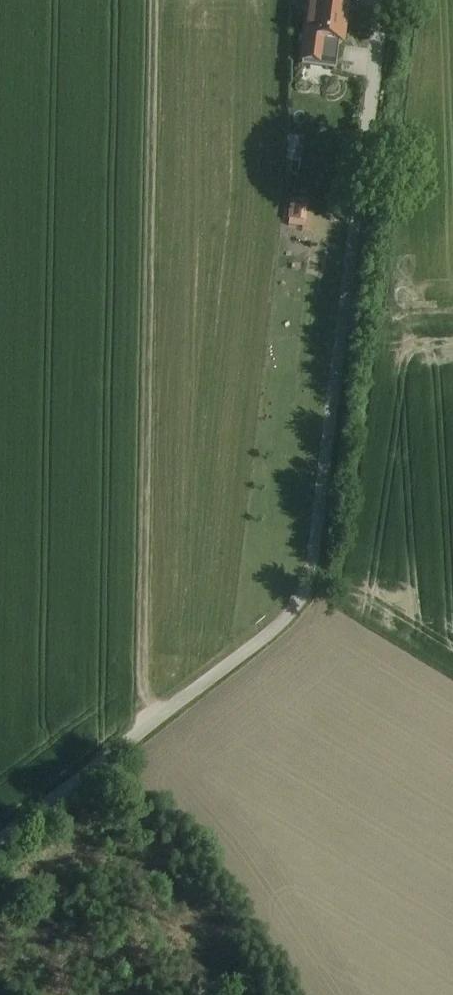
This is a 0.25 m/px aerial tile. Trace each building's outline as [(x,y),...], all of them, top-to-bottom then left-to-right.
[(344,2),(330,1),(330,0),(303,0),(301,45),(342,46),(344,2)]
